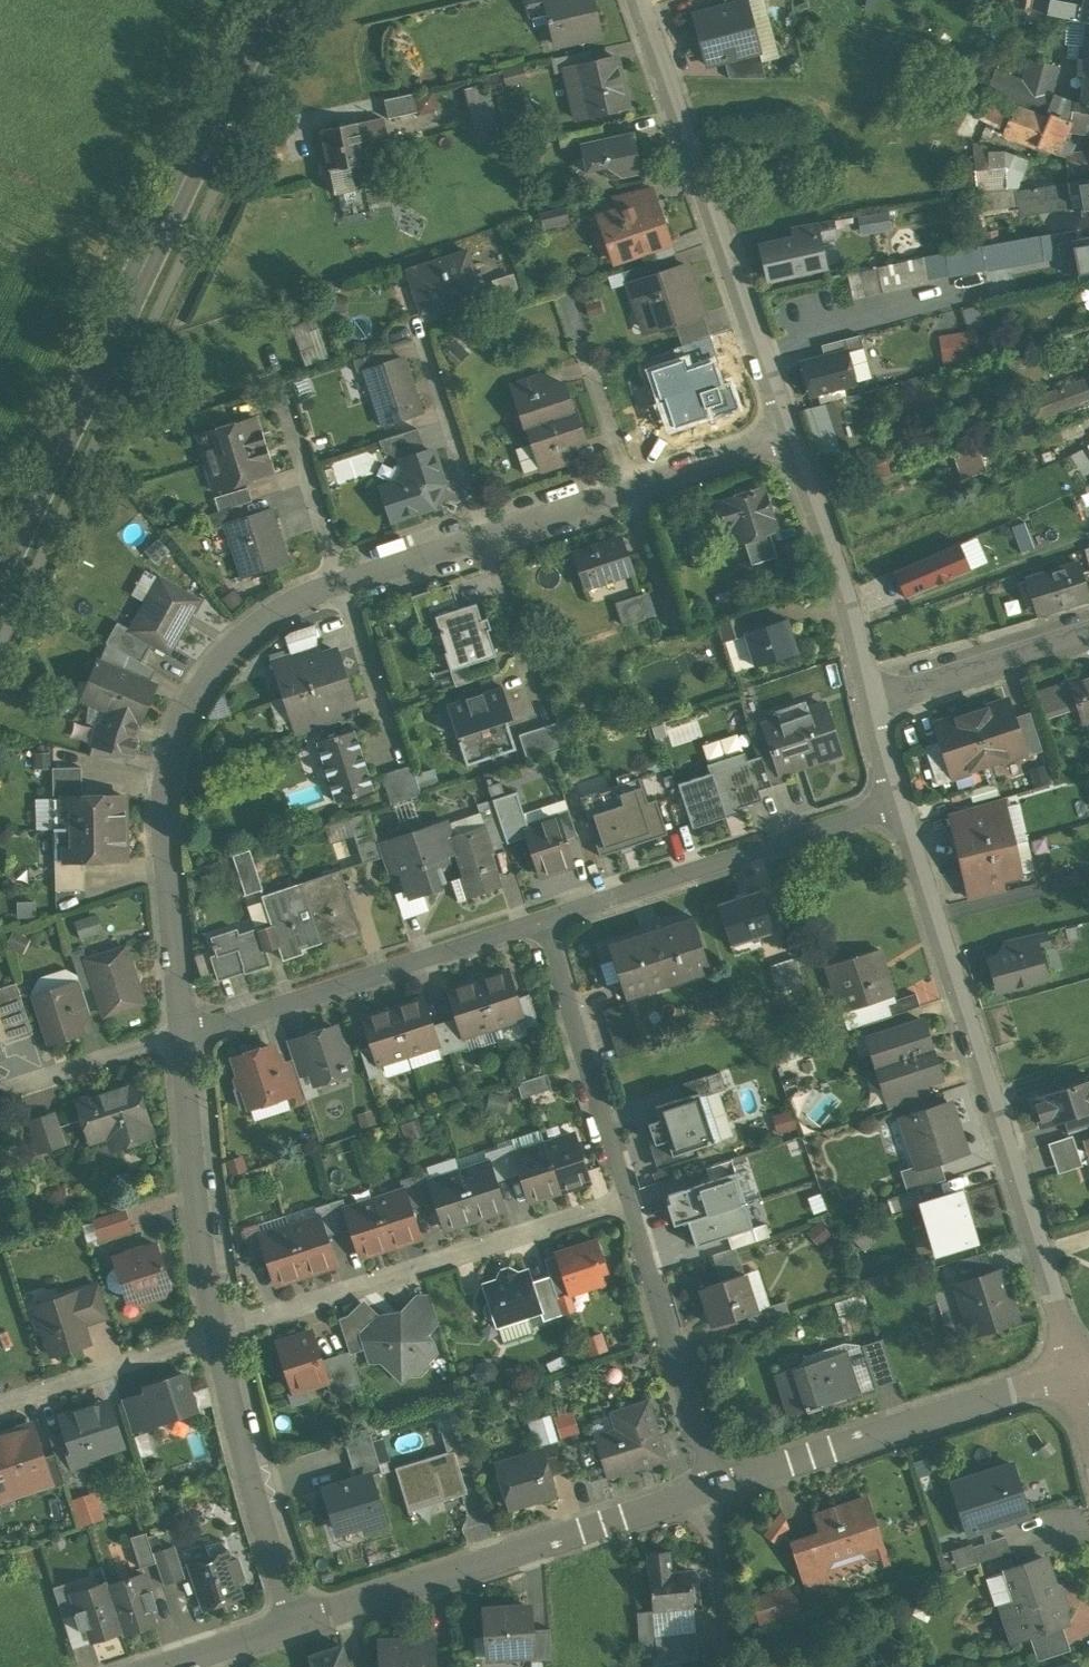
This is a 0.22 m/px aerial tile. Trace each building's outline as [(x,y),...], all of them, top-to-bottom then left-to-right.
[(545,2),(555,44),(600,34),(595,10),(592,9),(590,0),(545,0),(545,2)] [(1049,0),(1046,14),(1082,21),(1084,11),(1079,10),(1079,6),(1049,0)] [(726,6),(694,14),(707,65),(724,61),(759,52),(746,2),(746,1),(726,6)] [(1005,7),(1003,20),(1025,24),(1027,11),(1005,7)] [(1086,22),(1084,47),(1083,59),(1078,59),(1076,75),(1083,76),(1083,74),(1088,75),(1088,23),(1086,22)] [(591,51),(553,59),(556,73),(563,71),(577,68),(576,67),(594,63),(591,51)] [(759,52),(724,61),(729,78),(766,78),(759,52)] [(594,63),(576,67),(577,68),(563,71),(574,118),(627,106),(616,58),(594,63)] [(1056,69),(1030,61),(1025,84),(1039,89),(1049,93),(1056,69)] [(1083,74),(1083,76),(1080,103),(1080,112),(1088,113),(1088,75),(1083,74)] [(1039,89),(1025,84),(1019,101),(1032,106),(1039,89)] [(484,85),(464,89),(476,134),(496,129),(484,85)] [(1049,93),(1039,89),(1032,106),(1046,112),(1053,95),(1049,93)] [(412,93),(384,100),(388,119),(417,112),(412,93)] [(1015,106),(986,93),(976,113),(1005,127),(1015,106)] [(1072,102),(1053,95),(1046,112),(1049,113),(1069,122),(1070,110),(1080,112),(1080,103),(1072,102)] [(1047,118),(1015,106),(1005,127),(1002,134),(1035,146),(1047,118)] [(1080,112),(1070,110),(1069,122),(1067,126),(1087,132),(1088,113),(1080,112)] [(1047,118),(1035,146),(1055,154),(1061,140),(1067,126),(1069,122),(1049,113),(1047,118)] [(382,118),(321,130),(334,194),(355,190),(350,166),(365,163),(365,162),(389,157),(382,118)] [(601,126),(577,131),(581,144),(605,139),(601,126)] [(577,131),(557,135),(560,148),(580,144),(581,144),(577,131)] [(642,174),(633,133),(605,139),(581,144),(580,144),(586,172),(601,169),(606,168),(622,178),(642,174)] [(1061,140),(1055,154),(1067,159),(1073,145),(1061,140)] [(982,146),(972,143),(975,171),(984,170),(982,146)] [(1077,155),(1079,172),(1088,171),(1088,154),(1077,155)] [(984,170),(975,171),(976,192),(1017,188),(1028,161),(1014,156),(1009,168),(1004,168),(984,170)] [(622,178),(606,168),(601,169),(602,175),(610,181),(622,178)] [(1068,183),(1070,193),(1080,191),(1083,215),(1088,214),(1088,180),(1068,183)] [(1068,183),(1015,191),(1017,205),(1053,200),(1052,196),(1070,193),(1068,183)] [(615,196),(621,212),(650,202),(645,189),(615,196)] [(601,219),(615,261),(669,242),(654,201),(621,212),(601,219)] [(862,233),(891,229),(889,213),(860,218),(862,233)] [(830,220),(793,226),(796,239),(818,234),(819,240),(834,236),(830,220)] [(796,239),(761,247),(768,279),(825,266),(819,240),(818,234),(796,239)] [(1042,236),(1009,241),(946,253),(950,276),(1012,264),(1012,263),(1044,259),(1042,236)] [(1073,240),(1080,282),(1088,280),(1088,237),(1073,240)] [(467,251),(407,270),(421,313),(481,294),(467,251)] [(946,253),(920,258),(925,280),(950,276),(946,253)] [(926,284),(920,258),(878,267),(878,270),(883,293),(926,284)] [(656,261),(621,273),(626,286),(637,283),(636,282),(660,274),(656,261)] [(660,274),(636,282),(637,283),(652,330),(674,322),(703,313),(687,265),(660,274)] [(854,299),(883,293),(878,270),(849,276),(854,299)] [(703,313),(674,322),(682,346),(710,337),(703,313)] [(307,323),(293,328),(300,346),(314,340),(307,323)] [(942,359),(965,356),(961,330),(938,333),(942,359)] [(860,335),(845,339),(848,352),(863,348),(860,335)] [(710,337),(682,346),(672,349),(676,362),(678,366),(680,366),(683,375),(710,367),(719,364),(710,337)] [(845,339),(821,345),(824,358),(847,352),(848,352),(845,339)] [(391,348),(352,360),(357,373),(365,370),(395,360),(391,348)] [(848,352),(847,352),(855,382),(871,378),(863,348),(848,352)] [(824,358),(801,364),(809,394),(855,382),(847,352),(824,358)] [(395,360),(365,370),(382,425),(421,412),(403,358),(395,360)] [(710,367),(683,375),(680,366),(678,366),(676,362),(656,369),(672,418),(709,406),(712,415),(735,407),(727,383),(716,386),(710,367)] [(539,377),(511,386),(515,399),(543,390),(539,377)] [(556,390),(549,393),(543,390),(515,399),(520,413),(528,417),(531,427),(534,426),(533,426),(573,413),(573,412),(563,383),(555,386),(556,390)] [(925,412),(924,384),(898,385),(900,413),(925,412)] [(802,409),(818,450),(846,440),(830,398),(802,409)] [(223,403),(190,414),(194,428),(227,418),(223,403)] [(573,413),(533,426),(534,426),(536,435),(532,443),(537,457),(565,448),(568,442),(575,440),(576,444),(585,442),(575,411),(573,412),(573,413)] [(255,418),(198,435),(214,490),(271,473),(267,459),(271,458),(270,456),(267,457),(264,447),(267,446),(266,443),(263,444),(260,434),(263,433),(262,431),(259,432),(255,418)] [(417,429),(379,441),(382,450),(410,465),(415,456),(425,453),(417,429)] [(976,446),(952,455),(956,468),(981,459),(976,446)] [(1088,447),(1077,452),(1088,471),(1088,449),(1088,447)] [(565,448),(537,457),(541,470),(569,461),(565,448)] [(425,453),(415,456),(410,465),(401,483),(382,489),(392,518),(417,510),(417,511),(432,506),(443,484),(438,468),(437,468),(432,451),(425,453)] [(354,454),(329,462),(336,482),(361,473),(354,454)] [(985,472),(981,459),(956,468),(961,481),(985,472)] [(247,488),(215,498),(219,511),(231,507),(251,501),(247,488)] [(762,489),(720,503),(728,528),(733,526),(738,541),(743,540),(769,531),(775,529),(770,513),(771,510),(768,499),(765,498),(762,489)] [(219,511),(197,518),(202,531),(226,523),(236,520),(231,507),(219,511)] [(236,520),(226,523),(243,577),(287,563),(270,509),(236,520)] [(769,531),(743,540),(752,565),(777,557),(769,531)] [(620,538),(575,553),(586,587),(631,572),(620,538)] [(971,569),(962,544),(895,571),(905,595),(971,569)] [(554,564),(537,572),(544,588),(561,580),(554,564)] [(1029,580),(1040,614),(1088,598),(1078,564),(1029,580)] [(131,629),(130,630),(152,642),(152,643),(168,652),(198,600),(149,572),(135,596),(146,602),(131,629)] [(451,585),(411,598),(422,632),(424,631),(437,627),(434,618),(459,609),(451,585)] [(649,592),(627,599),(634,621),(656,614),(649,592)] [(627,599),(615,603),(623,625),(634,621),(627,599)] [(481,620),(476,604),(459,609),(434,618),(437,627),(451,670),(496,655),(487,630),(490,629),(486,618),(481,620)] [(741,615),(718,623),(723,642),(746,634),(744,632),(746,631),(741,615)] [(746,631),(744,632),(746,634),(755,666),(797,653),(786,619),(746,631)] [(152,642),(130,630),(131,629),(117,622),(106,642),(128,655),(141,662),(152,643),(152,642)] [(289,651),(319,644),(315,624),(284,631),(289,651)] [(298,650),(271,659),(275,672),(303,663),(298,650)] [(303,663),(275,672),(276,673),(281,671),(289,695),(342,678),(334,653),(303,663)] [(141,662),(128,655),(121,671),(149,683),(154,670),(141,662)] [(121,671),(99,662),(83,699),(109,710),(103,725),(98,724),(93,744),(132,754),(136,741),(132,735),(138,722),(137,722),(149,694),(145,693),(150,683),(149,683),(121,671)] [(1071,683),(1079,708),(1084,721),(1088,720),(1088,677),(1071,683)] [(342,678),(289,695),(297,719),(291,721),(291,722),(319,713),(350,703),(342,678)] [(1071,683),(1037,694),(1045,719),(1079,708),(1071,683)] [(482,693),(466,699),(465,698),(447,705),(464,759),(481,754),(483,760),(516,749),(508,724),(507,725),(506,721),(513,719),(502,686),(482,693)] [(1007,701),(936,724),(941,741),(953,776),(954,776),(1023,753),(1024,753),(1013,718),(1007,701)] [(823,704),(764,724),(773,752),(781,773),(782,772),(839,753),(823,704)] [(1030,712),(1013,718),(1024,753),(1023,753),(1024,756),(1042,750),(1030,712)] [(319,713),(291,722),(296,735),(323,726),(319,713)] [(556,723),(518,735),(526,760),(564,747),(556,723)] [(353,731),(317,742),(336,802),(372,790),(353,731)] [(953,776),(941,741),(925,746),(937,785),(955,779),(954,776),(953,776)] [(93,744),(90,755),(125,765),(128,753),(93,744)] [(773,752),(761,756),(771,786),(785,782),(782,772),(781,773),(773,752)] [(761,756),(746,761),(748,766),(749,766),(757,790),(758,790),(771,786),(761,756)] [(1036,785),(1050,780),(1045,764),(1031,769),(1036,785)] [(411,765),(381,775),(391,804),(420,795),(411,765)] [(748,766),(712,778),(711,774),(679,784),(693,827),(725,816),(724,812),(761,800),(758,790),(757,790),(749,766),(748,766)] [(81,767),(52,768),(53,798),(82,797),(81,767)] [(600,857),(673,832),(662,797),(647,802),(639,778),(580,798),(600,857)] [(497,815),(506,842),(507,844),(528,837),(525,828),(528,827),(516,792),(492,800),(497,815)] [(82,797),(53,798),(54,829),(125,827),(124,796),(82,797)] [(1002,798),(985,803),(988,817),(1005,813),(1002,798)] [(492,800),(477,804),(482,819),(497,815),(492,800)] [(985,803),(951,813),(954,826),(988,818),(988,817),(985,803)] [(568,809),(554,814),(555,818),(557,817),(564,840),(577,835),(568,809)] [(726,813),(730,833),(744,830),(740,810),(726,813)] [(367,813),(348,818),(354,837),(362,864),(382,857),(378,845),(367,813)] [(1005,813),(988,817),(988,818),(954,826),(961,855),(1012,843),(1005,813)] [(497,815),(482,819),(484,825),(491,846),(506,842),(497,815)] [(528,827),(525,828),(528,837),(541,875),(572,865),(564,840),(557,817),(555,818),(528,827)] [(348,818),(324,826),(330,844),(354,837),(348,818)] [(446,822),(391,840),(400,866),(410,898),(433,890),(425,865),(456,854),(450,837),(451,836),(446,822)] [(451,836),(450,837),(456,854),(463,877),(460,878),(467,898),(501,887),(488,847),(491,846),(484,825),(451,836)] [(125,827),(54,829),(54,861),(83,860),(126,859),(125,827)] [(391,840),(378,845),(382,857),(386,870),(400,866),(391,840)] [(1012,843),(961,855),(968,885),(1002,877),(1002,878),(1019,874),(1012,843)] [(83,860),(54,861),(55,891),(84,890),(83,860)] [(253,861),(237,866),(246,894),(262,889),(253,861)] [(340,870),(301,883),(321,942),(340,936),(342,940),(361,934),(340,870)] [(1002,877),(968,885),(971,899),(1005,891),(1002,878),(1002,877)] [(301,883),(262,896),(272,925),(279,946),(283,960),(302,953),(301,949),(321,942),(301,883)] [(760,891),(717,905),(730,942),(752,934),(753,938),(773,931),(760,891)] [(79,935),(101,930),(98,913),(75,918),(79,935)] [(693,917),(608,945),(626,999),(711,971),(693,917)] [(272,925),(259,929),(258,928),(239,934),(237,929),(211,937),(213,945),(212,945),(214,949),(215,948),(216,954),(237,948),(245,972),(245,973),(270,965),(266,951),(279,946),(272,925)] [(1045,932),(1005,940),(1009,955),(1036,947),(1037,952),(1049,948),(1045,932)] [(1009,955),(991,960),(999,989),(1044,977),(1037,952),(1036,947),(1009,955)] [(87,960),(83,948),(70,952),(79,981),(82,990),(95,986),(87,960)] [(125,948),(87,960),(95,986),(104,1014),(143,1002),(125,948)] [(216,954),(210,956),(218,981),(245,972),(237,948),(216,954)] [(878,949),(827,966),(842,1013),(894,996),(878,949)] [(795,957),(770,966),(779,992),(804,983),(795,957)] [(507,971),(478,980),(493,1027),(521,1018),(522,1017),(516,998),(507,971)] [(478,980),(448,990),(457,1017),(463,1037),(464,1036),(493,1027),(478,980)] [(79,981),(66,985),(76,1016),(89,1012),(82,990),(79,981)] [(0,988),(0,1042),(1,1044),(33,1034),(16,983),(0,988)] [(48,995),(36,999),(50,1042),(82,1032),(76,1016),(66,985),(47,992),(48,995)] [(916,993),(887,1003),(891,1016),(920,1006),(916,993)] [(529,994),(516,998),(522,1017),(521,1018),(524,1028),(539,1024),(529,994)] [(422,998),(393,1008),(408,1054),(436,1045),(438,1045),(432,1026),(422,998)] [(393,1008),(363,1017),(372,1045),(378,1064),(380,1064),(408,1054),(393,1008)] [(890,1016),(864,1025),(868,1038),(894,1029),(890,1016)] [(457,1017),(444,1022),(454,1051),(468,1047),(464,1036),(463,1037),(457,1017)] [(894,1029),(868,1038),(877,1066),(931,1049),(930,1046),(925,1043),(923,1037),(927,1036),(922,1020),(894,1029)] [(444,1022),(432,1026),(438,1045),(436,1045),(440,1056),(454,1051),(444,1022)] [(341,1046),(334,1027),(301,1038),(301,1040),(312,1072),(314,1080),(348,1069),(345,1060),(348,1056),(345,1048),(341,1046)] [(312,1072),(301,1040),(288,1045),(293,1062),(298,1077),(312,1072)] [(372,1045),(359,1049),(369,1079),(383,1074),(380,1064),(378,1064),(372,1045)] [(272,1047),(234,1059),(239,1074),(236,1079),(238,1087),(244,1090),(248,1089),(251,1089),(256,1104),(286,1094),(287,1094),(279,1066),(272,1047)] [(931,1049),(877,1066),(886,1095),(912,1087),(941,1078),(935,1061),(931,1063),(929,1057),(932,1051),(931,1049)] [(382,1065),(385,1073),(407,1066),(405,1057),(382,1065)] [(293,1062),(279,1066),(287,1094),(286,1094),(289,1105),(306,1100),(298,1077),(293,1062)] [(546,1074),(517,1084),(522,1098),(551,1088),(546,1074)] [(707,1076),(681,1084),(686,1096),(698,1092),(700,1097),(713,1093),(707,1076)] [(1033,1098),(1042,1126),(1064,1120),(1088,1112),(1088,1081),(1033,1098)] [(135,1082),(78,1101),(91,1141),(122,1131),(126,1144),(152,1135),(135,1082)] [(912,1087),(886,1095),(890,1108),(917,1100),(912,1087)] [(686,1096),(656,1106),(661,1122),(658,1127),(661,1135),(668,1139),(673,1155),(681,1152),(686,1155),(692,1153),(695,1148),(715,1141),(700,1097),(698,1092),(686,1096)] [(949,1103),(911,1116),(918,1137),(912,1149),(917,1165),(918,1167),(939,1160),(965,1152),(949,1103)] [(37,1151),(66,1144),(57,1109),(28,1116),(37,1151)] [(777,1132),(794,1127),(789,1109),(772,1114),(777,1132)] [(1064,1120),(1068,1134),(1088,1127),(1088,1112),(1064,1120)] [(539,1129),(511,1139),(512,1143),(516,1154),(544,1144),(539,1129)] [(1072,1133),(1048,1141),(1057,1171),(1082,1163),(1072,1133)] [(574,1135),(544,1144),(559,1191),(589,1181),(574,1135)] [(512,1143),(498,1148),(508,1178),(521,1174),(514,1154),(516,1154),(512,1143)] [(516,1154),(514,1154),(521,1174),(529,1201),(559,1191),(544,1144),(516,1154)] [(498,1148),(484,1153),(488,1163),(489,1162),(495,1182),(508,1178),(498,1148)] [(706,1168),(710,1179),(735,1171),(731,1160),(706,1168)] [(917,1165),(900,1170),(907,1192),(945,1180),(939,1160),(918,1167),(917,1165)] [(488,1163),(459,1172),(474,1219),(504,1209),(495,1182),(489,1162),(488,1163)] [(428,1171),(414,1176),(423,1205),(436,1201),(430,1182),(431,1181),(428,1171)] [(688,1221),(745,1202),(735,1171),(710,1179),(669,1193),(672,1203),(667,1204),(674,1226),(688,1221)] [(431,1181),(430,1182),(436,1201),(445,1228),(474,1219),(459,1172),(431,1181)] [(414,1176),(400,1180),(403,1191),(404,1190),(410,1209),(423,1205),(414,1176)] [(403,1191),(375,1200),(390,1246),(419,1237),(410,1209),(404,1190),(403,1191)] [(960,1193),(922,1204),(936,1252),(974,1241),(960,1193)] [(343,1198),(329,1203),(338,1232),(351,1228),(345,1209),(346,1209),(343,1198)] [(346,1209),(345,1209),(351,1228),(360,1256),(390,1246),(375,1200),(346,1209)] [(745,1202),(688,1221),(696,1246),(727,1236),(753,1227),(745,1202)] [(329,1203),(315,1207),(318,1218),(319,1218),(326,1237),(338,1232),(329,1203)] [(123,1209),(94,1218),(100,1238),(129,1229),(123,1209)] [(318,1218),(290,1227),(305,1274),(335,1264),(326,1237),(319,1218),(318,1218)] [(753,1227),(727,1236),(732,1249),(770,1236),(766,1223),(753,1227)] [(258,1226),(244,1231),(253,1260),(266,1256),(260,1237),(262,1237),(258,1226)] [(262,1237),(260,1237),(266,1256),(275,1284),(305,1274),(290,1227),(262,1237)] [(926,1229),(913,1233),(919,1252),(932,1247),(926,1229)] [(579,1246),(571,1249),(570,1248),(569,1248),(570,1249),(558,1252),(556,1252),(557,1255),(560,1265),(570,1294),(602,1283),(596,1264),(603,1262),(596,1240),(580,1245),(579,1245),(579,1246)] [(157,1244),(113,1259),(126,1300),(135,1297),(137,1303),(163,1295),(161,1288),(170,1285),(157,1244)] [(986,1252),(958,1261),(963,1279),(991,1270),(986,1252)] [(557,1255),(544,1259),(547,1269),(560,1265),(557,1255)] [(560,1265),(547,1269),(549,1276),(557,1298),(570,1294),(560,1265)] [(509,1269),(502,1271),(498,1277),(499,1280),(483,1285),(489,1303),(487,1303),(484,1310),(486,1316),(493,1319),(494,1319),(496,1325),(540,1311),(541,1311),(532,1282),(528,1270),(515,1274),(515,1272),(509,1269)] [(744,1274),(701,1288),(713,1326),(747,1315),(756,1312),(755,1310),(744,1274)] [(1003,1274),(957,1288),(970,1331),(1016,1316),(1003,1274)] [(549,1276),(532,1282),(541,1311),(540,1311),(543,1321),(562,1314),(557,1298),(549,1276)] [(99,1285),(72,1294),(81,1325),(82,1324),(109,1316),(99,1285)] [(72,1294),(36,1305),(39,1314),(35,1320),(38,1328),(44,1331),(52,1354),(88,1342),(82,1324),(81,1325),(72,1294)] [(430,1297),(417,1298),(400,1316),(437,1321),(430,1297)] [(363,1304),(349,1317),(339,1321),(350,1353),(367,1348),(361,1330),(366,1325),(376,1325),(376,1318),(377,1318),(363,1304)] [(774,1304),(755,1310),(756,1312),(747,1315),(751,1328),(778,1319),(774,1304)] [(393,1323),(388,1318),(377,1318),(376,1318),(376,1325),(366,1325),(361,1330),(367,1348),(371,1360),(381,1360),(401,1379),(406,1374),(420,1373),(429,1364),(426,1361),(434,1353),(429,1339),(424,1334),(437,1321),(400,1316),(393,1323)] [(588,1352),(606,1350),(603,1332),(585,1335),(588,1352)] [(311,1333),(279,1343),(294,1391),(326,1381),(311,1333)] [(882,1341),(863,1347),(876,1386),(895,1379),(882,1341)] [(845,1351),(776,1374),(783,1398),(800,1393),(807,1412),(821,1407),(821,1406),(859,1393),(845,1351)] [(359,1382),(350,1354),(327,1361),(337,1390),(359,1382)] [(184,1374),(145,1387),(147,1393),(157,1423),(196,1410),(184,1374)] [(147,1393),(122,1401),(132,1431),(157,1423),(147,1393)] [(647,1402),(623,1410),(628,1426),(596,1436),(608,1476),(665,1458),(647,1402)] [(91,1407),(61,1416),(66,1431),(72,1451),(68,1452),(71,1462),(122,1446),(110,1408),(93,1413),(91,1407)] [(554,1413),(558,1433),(577,1430),(573,1409),(554,1413)] [(544,1440),(557,1438),(551,1413),(539,1415),(544,1440)] [(460,1425),(441,1431),(447,1453),(454,1450),(459,1467),(471,1463),(460,1425)] [(0,1434),(0,1500),(49,1483),(50,1483),(42,1457),(32,1426),(7,1434),(6,1432),(0,1434)] [(66,1431),(49,1436),(54,1453),(61,1475),(74,1470),(71,1462),(68,1452),(72,1451),(66,1431)] [(372,1434),(345,1442),(356,1480),(369,1476),(383,1472),(372,1434)] [(558,1440),(539,1445),(541,1452),(543,1451),(550,1476),(567,1471),(560,1448),(558,1440)] [(579,1442),(560,1448),(567,1471),(570,1480),(589,1474),(579,1442)] [(447,1453),(397,1468),(410,1512),(468,1494),(459,1467),(454,1450),(447,1453)] [(541,1452),(526,1456),(520,1467),(498,1474),(508,1507),(555,1493),(550,1476),(543,1451),(541,1452)] [(54,1453),(42,1457),(50,1483),(49,1483),(51,1488),(64,1483),(61,1475),(54,1453)] [(1012,1464),(952,1483),(968,1534),(1028,1515),(1012,1464)] [(356,1480),(325,1489),(338,1530),(364,1523),(365,1527),(383,1522),(369,1476),(356,1480)] [(70,1497),(78,1525),(104,1517),(96,1489),(70,1497)] [(866,1499),(815,1516),(820,1534),(828,1559),(880,1542),(866,1499)] [(146,1532),(130,1537),(140,1568),(156,1563),(146,1532)] [(820,1534),(810,1537),(818,1562),(828,1559),(820,1534)] [(1005,1536),(972,1547),(977,1562),(1010,1551),(1005,1536)] [(810,1537),(792,1543),(807,1589),(825,1583),(818,1562),(810,1537)] [(971,1544),(950,1550),(952,1559),(953,1561),(956,1569),(977,1562),(972,1547),(971,1544)] [(175,1546),(153,1553),(163,1584),(185,1577),(175,1546)] [(671,1572),(669,1550),(647,1553),(653,1610),(693,1607),(700,1606),(698,1583),(691,1583),(690,1570),(671,1572)] [(210,1563),(208,1558),(190,1564),(203,1603),(221,1597),(222,1602),(240,1596),(235,1579),(243,1576),(237,1559),(229,1561),(227,1557),(210,1563)] [(1044,1558),(1002,1572),(1012,1601),(1002,1604),(1013,1639),(1028,1634),(1029,1635),(1061,1624),(1066,1623),(1062,1612),(1065,1606),(1062,1596),(1056,1593),(1044,1558)] [(108,1585),(107,1585),(123,1632),(122,1632),(123,1635),(155,1625),(150,1610),(157,1608),(152,1591),(148,1590),(143,1573),(108,1585)] [(68,1582),(52,1587),(62,1618),(75,1614),(77,1609),(72,1594),(68,1582)] [(108,1585),(107,1582),(72,1594),(77,1609),(75,1614),(80,1631),(87,1628),(92,1642),(122,1632),(123,1632),(107,1585),(108,1585)] [(785,1592),(769,1597),(775,1615),(791,1610),(785,1592)] [(529,1606),(485,1610),(488,1656),(531,1653),(532,1653),(531,1630),(529,1606)] [(693,1607),(653,1610),(655,1637),(696,1633),(693,1607)] [(1061,1624),(1029,1635),(1037,1661),(1070,1650),(1061,1624)] [(549,1629),(531,1630),(532,1653),(531,1653),(531,1660),(552,1659),(549,1629)] [(696,1633),(655,1637),(656,1651),(697,1646),(696,1633)] [(380,1642),(382,1666),(433,1666),(432,1646),(431,1638),(380,1642)] [(432,1646),(433,1666),(454,1666),(452,1644),(432,1646)] [(310,1655),(314,1666),(348,1666),(341,1645),(310,1655)]
